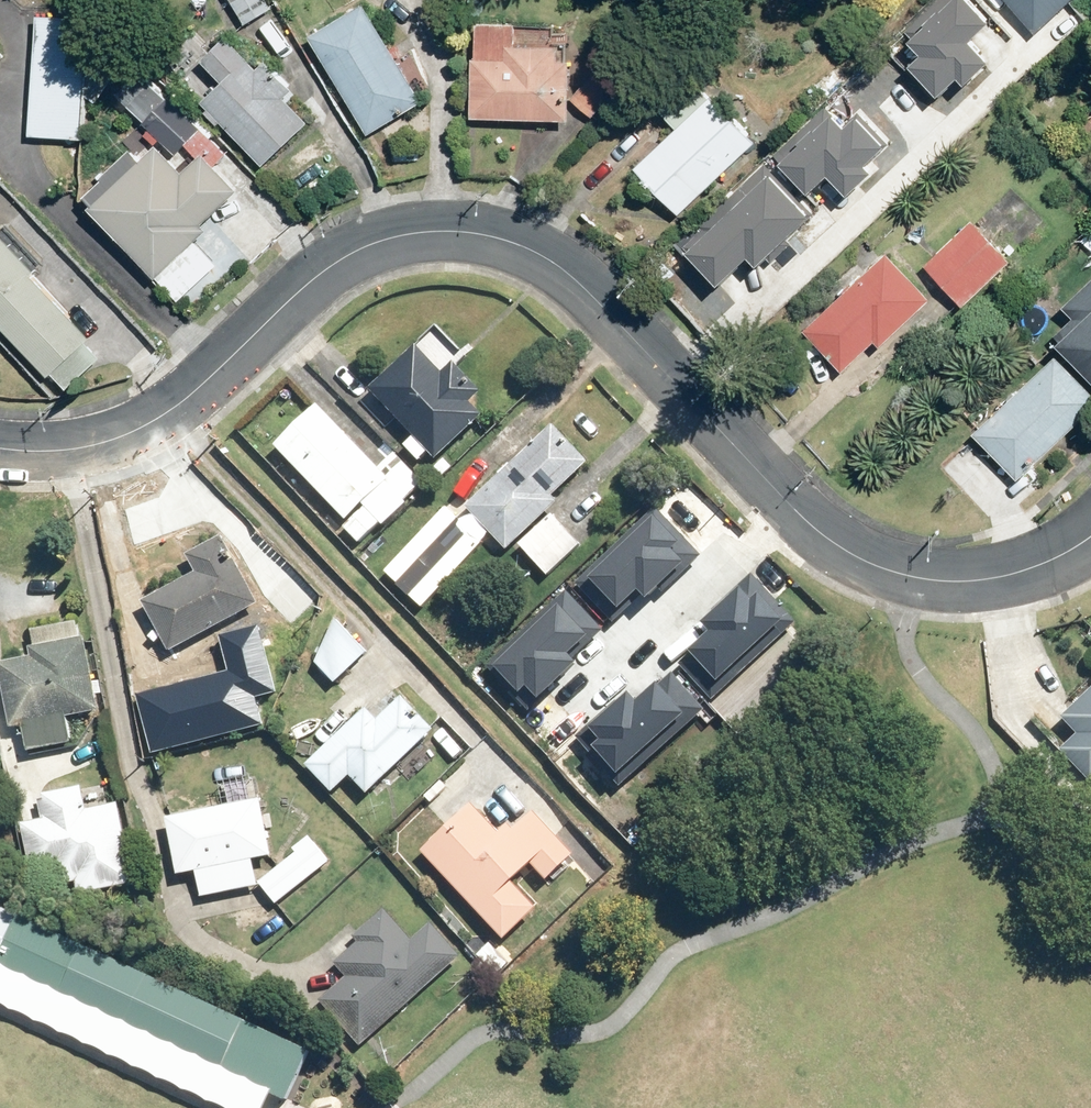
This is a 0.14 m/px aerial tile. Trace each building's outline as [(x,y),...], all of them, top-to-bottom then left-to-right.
[(249,25),(273,11),(267,0),(234,0),(249,25)] [(910,48),(945,86),(964,68),(973,78),(998,55),(978,33),(995,17),(979,0),(936,0),(909,26),(920,38),(910,48)] [(1038,30),(1070,0),(1010,0),(1038,30)] [(371,3),(315,35),(374,137),(430,105),(371,3)] [(31,138),(86,141),(93,17),(38,14),(31,138)] [(263,163),(307,119),(228,39),(206,61),(223,78),(201,100),(263,163)] [(476,49),(474,120),(569,122),(571,51),(476,49)] [(716,94),(635,167),(680,216),(760,142),(716,94)] [(146,115),(177,148),(194,132),(163,99),(146,115)] [(886,141),(851,103),(840,113),(829,101),(779,148),(815,187),(832,171),(853,192),(878,168),(868,158),(886,141)] [(160,147),(95,207),(158,275),(246,193),(205,150),(183,171),(160,147)] [(692,242),(722,275),(752,246),(761,255),(813,207),(774,166),(692,242)] [(969,218),(923,261),(965,305),(1011,263),(969,218)] [(68,388),(105,351),(0,246),(0,319),(68,388)] [(891,252),(806,326),(848,374),(933,300),(891,252)] [(1058,330),(1090,365),(1090,277),(1067,300),(1077,312),(1058,330)] [(419,345),(369,388),(432,462),(483,419),(419,345)] [(976,431),(1021,481),(1090,417),(1090,395),(1057,358),(976,431)] [(323,405),(277,445),(359,541),(424,485),(397,453),(378,469),(323,405)] [(560,427),(467,507),(501,546),(595,466),(560,427)] [(559,514),(523,545),(549,575),(585,545),(559,514)] [(669,515),(584,586),(618,626),(702,554),(669,515)] [(143,593),(170,649),(260,605),(225,534),(187,553),(194,568),(143,593)] [(716,628),(687,659),(723,693),(798,615),(750,570),(705,618),(716,628)] [(570,597),(488,666),(531,716),(613,646),(570,597)] [(317,669),(337,680),(371,651),(334,619),(317,669)] [(22,725),(27,753),(73,744),(67,715),(100,709),(86,638),(80,639),(77,621),(30,629),(36,657),(0,664),(12,726),(22,725)] [(130,691),(147,756),(259,727),(250,692),(273,686),(257,624),(214,636),(222,667),(130,691)] [(633,691),(587,731),(627,776),(710,705),(677,667),(640,699),(633,691)] [(1059,718),(1076,736),(1061,751),(1090,782),(1090,688),(1059,718)] [(367,710),(306,770),(334,799),(353,781),(369,797),(435,733),(402,699),(379,722),(367,710)] [(222,809),(168,819),(177,873),(195,870),(200,897),(257,887),(252,860),(273,856),(257,771),(217,778),(222,809)] [(25,818),(32,854),(91,887),(138,878),(122,794),(88,801),(83,776),(38,785),(44,814),(25,818)] [(477,805),(424,850),(501,939),(539,908),(515,881),(533,866),(544,878),(572,854),(534,810),(503,836),(477,805)] [(260,885),(274,901),(326,857),(312,841),(260,885)] [(331,992),(368,1035),(459,958),(428,922),(411,937),(384,905),(353,931),(361,940),(336,961),(349,977),(331,992)] [(191,996),(0,907),(0,966),(61,994),(39,1042),(148,1092),(191,996)]
